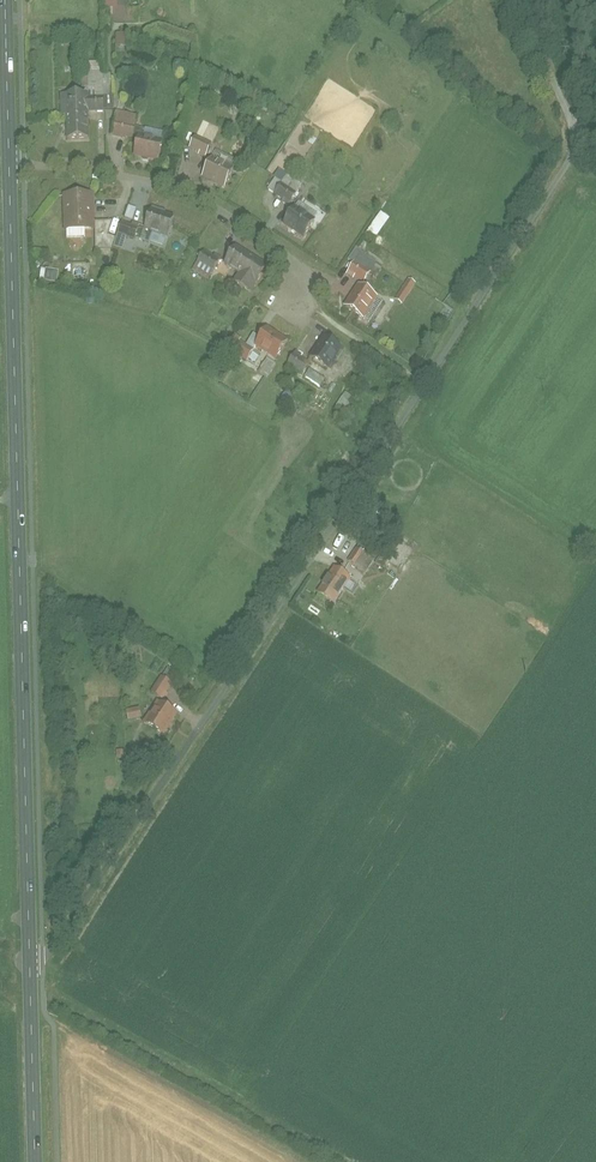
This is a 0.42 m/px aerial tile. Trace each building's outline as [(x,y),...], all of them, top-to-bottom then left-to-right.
[(101,6),(106,6),(106,22),(138,23),(139,5),(128,5),(129,0),(101,0),(101,6)] [(115,31),(115,45),(124,45),(124,31),(115,31)] [(86,61),(87,71),(101,70),(100,61),(86,61)] [(58,92),(58,120),(65,120),(65,139),(87,139),(86,112),(101,112),(101,98),(87,98),(87,92),(58,92)] [(113,108),(108,132),(131,137),(136,113),(113,108)] [(136,135),(131,156),(157,163),(162,141),(136,135)] [(193,135),(187,148),(204,156),(210,143),(193,135)] [(210,156),(201,177),(224,188),(234,167),(210,156)] [(274,173),(265,189),(289,204),(302,182),(285,172),(282,178),(274,173)] [(62,193),(63,229),(93,228),(93,221),(92,192),(62,193)] [(298,200),(283,226),(303,238),(318,212),(298,200)] [(148,209),(144,223),(142,229),(168,238),(174,218),(148,209)] [(367,232),(376,239),(390,217),(380,211),(367,232)] [(116,236),(111,251),(119,253),(125,236),(138,240),(142,229),(144,223),(132,219),(130,223),(121,220),(116,236)] [(111,220),(93,221),(93,228),(94,251),(111,251),(116,236),(105,233),(111,220)] [(235,245),(224,263),(240,273),(233,282),(247,291),(253,283),(259,286),(271,268),(235,245)] [(206,248),(192,270),(207,279),(221,257),(206,248)] [(355,260),(347,272),(363,283),(371,271),(355,260)] [(58,283),(59,271),(46,269),(45,282),(58,283)] [(407,278),(394,299),(402,304),(416,283),(407,278)] [(357,285),(344,306),(363,318),(376,296),(357,285)] [(365,317),(371,320),(382,305),(377,301),(365,317)] [(290,344),(268,330),(255,349),(277,363),(290,344)] [(243,341),(236,336),(227,351),(248,364),(255,352),(241,343),(243,341)] [(323,336),(309,355),(327,367),(341,349),(323,336)] [(293,351),(285,364),(299,374),(308,361),(293,351)] [(277,366),(268,360),(259,374),(268,380),(277,366)] [(310,369),(305,377),(320,387),(325,379),(310,369)] [(345,392),(337,406),(345,411),(353,397),(345,392)] [(376,563),(356,551),(348,564),(368,576),(376,563)] [(352,581),(335,569),(318,596),(335,607),(352,581)] [(174,687),(162,679),(151,695),(165,704),(170,697),(168,696),(174,687)] [(179,718),(158,703),(143,725),(165,740),(179,718)] [(142,720),(140,710),(126,713),(129,723),(142,720)]
